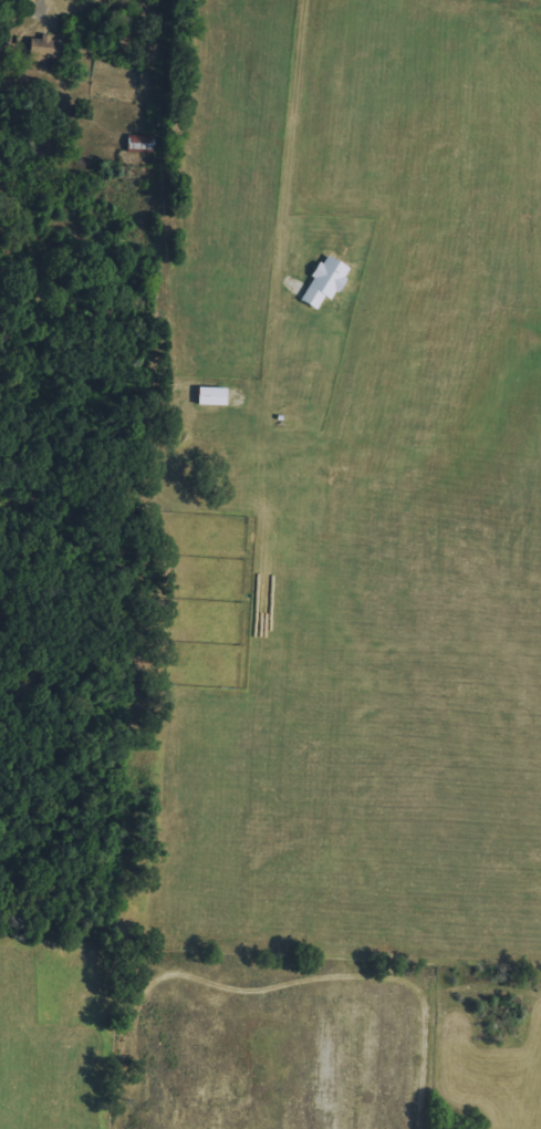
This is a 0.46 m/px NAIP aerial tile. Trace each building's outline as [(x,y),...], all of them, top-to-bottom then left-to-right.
[(32,37),(31,62),(47,63),(47,60),(62,60),(62,41),(51,41),(52,38),(32,37)] [(128,150),(154,150),(153,136),(128,136),(128,150)] [(318,309),(325,296),(334,301),(352,268),(327,254),(302,300),(318,309)] [(199,405),(227,406),(228,388),(200,388),(199,405)]
